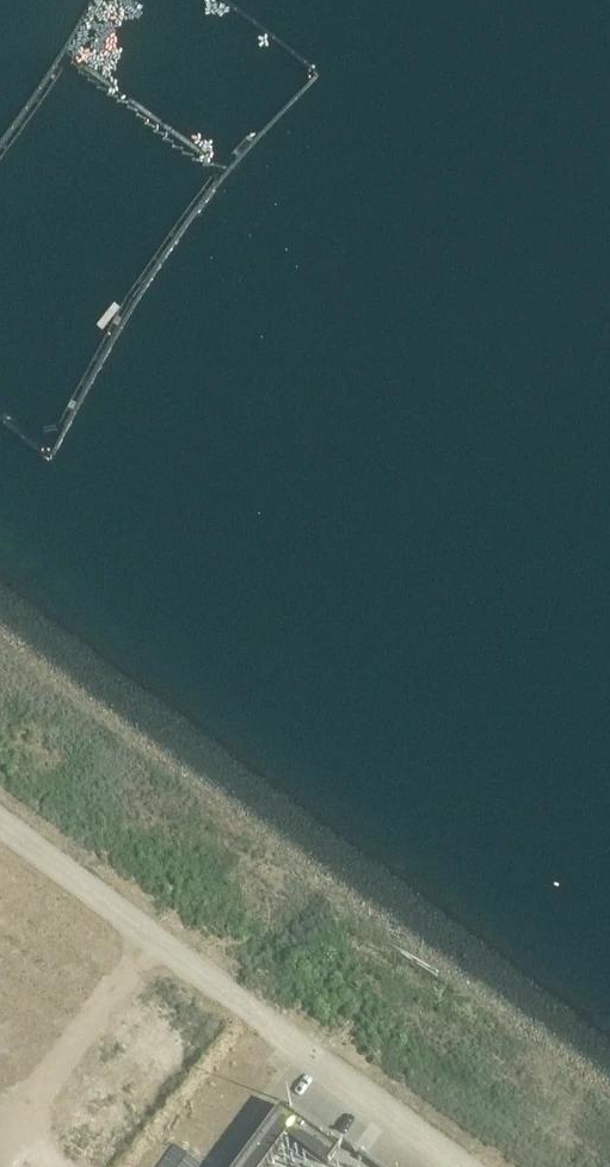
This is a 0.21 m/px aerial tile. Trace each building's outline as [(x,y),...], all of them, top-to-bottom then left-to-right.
[(239,1166),(263,1166),(286,1136),(327,1166),(338,1151),(281,1109),(239,1166)]
